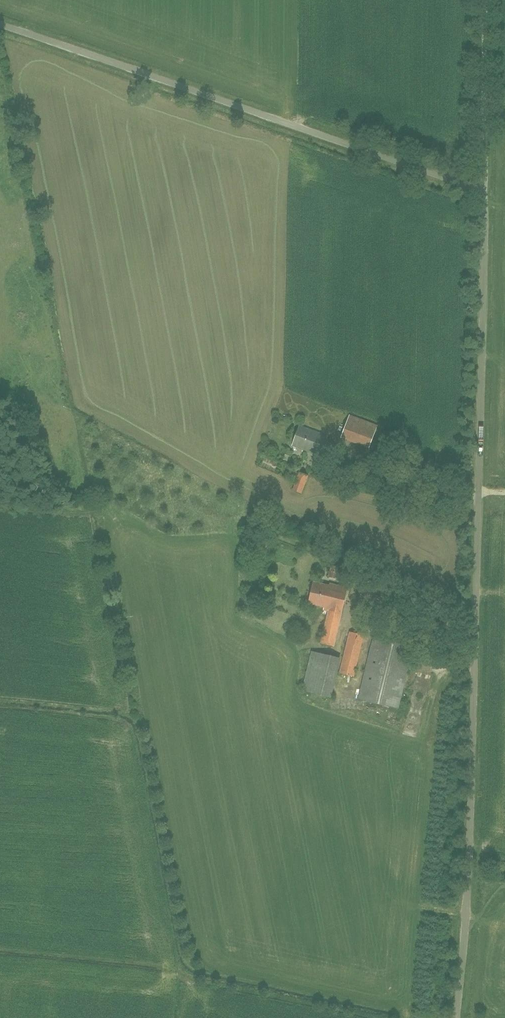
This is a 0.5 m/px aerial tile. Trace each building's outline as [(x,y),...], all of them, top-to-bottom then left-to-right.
[(378,425),(349,414),(340,438),(369,449),(378,425)] [(328,436),(299,425),(292,445),(320,456),(328,436)] [(358,465),(347,462),(343,472),(354,476),(358,465)] [(302,494),(308,475),(299,472),(292,490),(302,494)] [(247,547),(261,555),(268,545),(254,536),(247,547)] [(327,577),(332,578),(337,579),(340,567),(336,566),(331,565),(327,577)] [(333,647),(347,587),(330,583),(329,585),(313,581),(308,603),(324,607),(323,610),(328,611),(321,644),(333,647)] [(350,632),(340,672),(354,676),(364,635),(350,632)] [(373,637),(358,698),(398,708),(413,647),(373,637)] [(331,698),(341,658),(311,651),(302,691),(331,698)]
